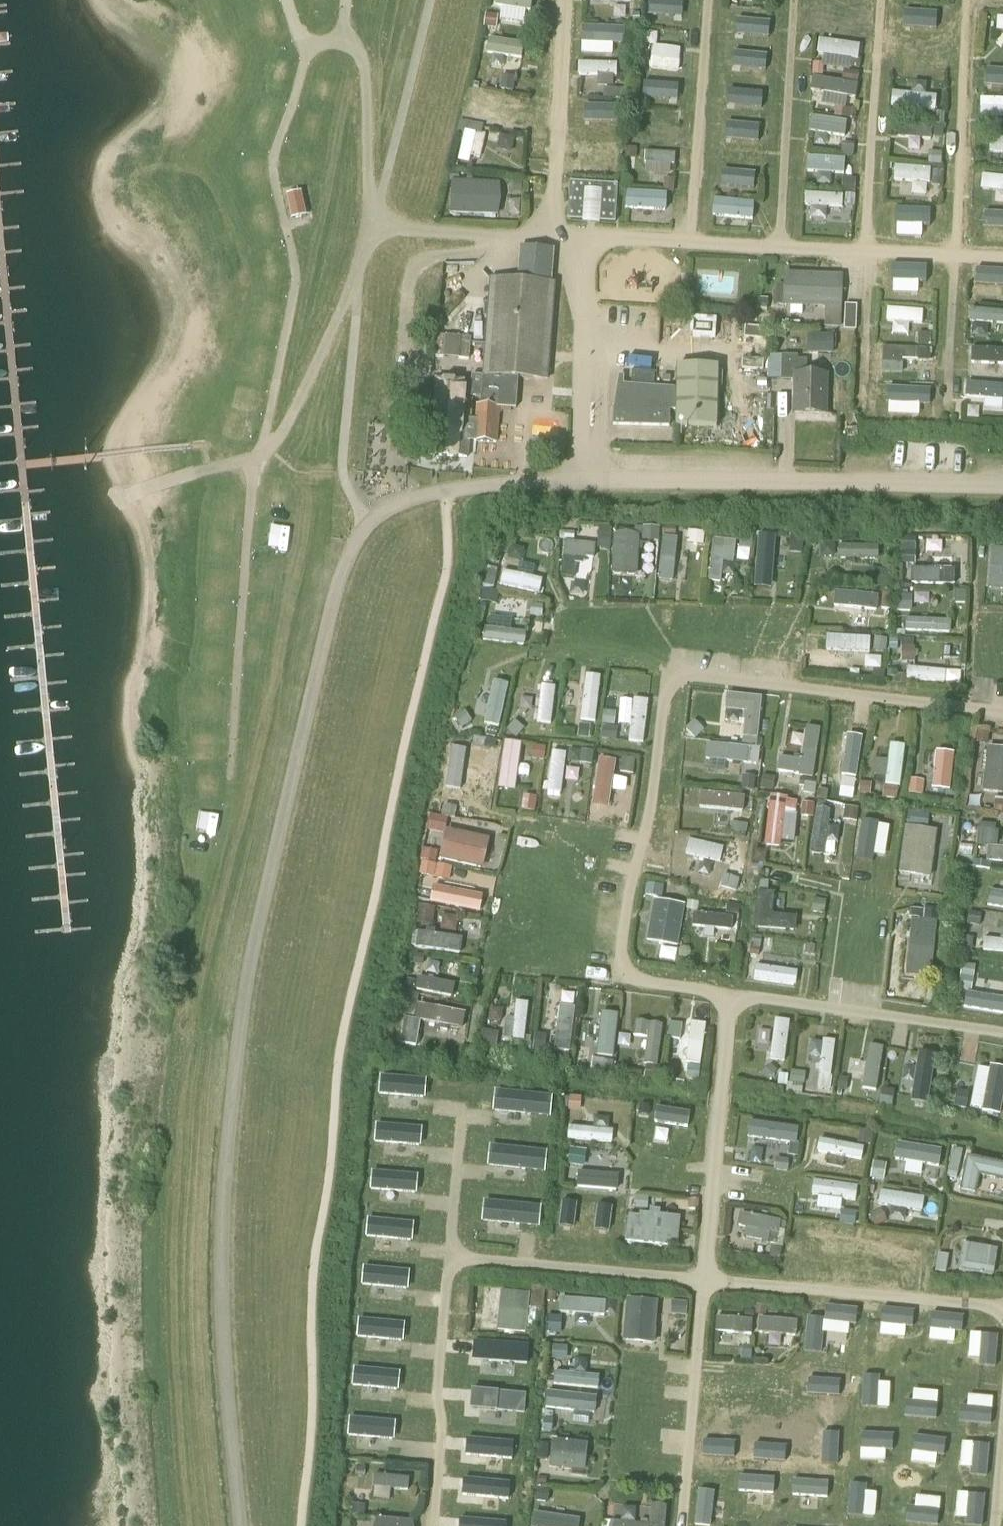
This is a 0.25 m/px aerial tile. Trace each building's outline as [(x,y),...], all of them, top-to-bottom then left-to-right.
[(907,2),(904,26),(928,29),(931,5),(907,2)] [(731,28),(773,26),(772,10),(730,11),(731,28)] [(653,12),(652,28),(691,29),(691,13),(653,12)] [(615,57),(615,32),(604,32),(604,57),(615,57)] [(494,35),(492,55),(527,59),(529,39),(494,35)] [(830,61),(865,63),(866,42),(824,40),(823,51),(830,52),(830,61)] [(736,71),(772,70),(771,52),(735,53),(736,71)] [(607,78),(607,83),(623,83),(622,62),(584,63),(585,79),(607,78)] [(287,72),(285,91),(295,93),(298,73),(287,72)] [(820,74),(818,89),(861,93),(863,78),(820,74)] [(725,101),(753,102),(753,84),(725,84),(725,101)] [(489,91),(486,105),(520,114),(523,99),(489,91)] [(906,114),(929,110),(927,98),(904,102),(906,114)] [(589,115),(620,113),(620,100),(588,102),(589,115)] [(820,118),(819,133),(857,134),(857,119),(820,118)] [(936,140),(936,123),(901,122),(901,139),(936,140)] [(724,123),(724,142),(769,143),(769,125),(724,123)] [(469,128),(462,160),(476,163),(482,130),(469,128)] [(994,134),(995,152),(1002,152),(1002,134),(994,134)] [(680,172),(679,150),(652,152),(653,174),(680,172)] [(837,160),(834,182),(845,184),(848,162),(837,160)] [(728,182),(749,185),(752,164),(731,161),(728,182)] [(897,164),(897,182),(932,183),(932,165),(897,164)] [(1002,199),(1002,173),(985,173),(985,199),(1002,199)] [(457,179),(456,211),(502,212),(503,181),(457,179)] [(570,219),(614,222),(616,193),(572,190),(570,219)] [(318,191),(303,191),(303,210),(318,211),(318,191)] [(632,193),(633,213),(669,211),(668,191),(632,193)] [(810,191),(810,201),(848,202),(848,192),(810,191)] [(723,220),(760,219),(760,199),(723,200),(723,220)] [(904,202),(905,229),(923,228),(923,218),(936,217),(935,201),(904,202)] [(519,281),(491,279),(483,378),(473,377),(472,385),(426,382),(421,453),(467,456),(468,440),(496,442),(499,407),(516,408),(516,407),(514,407),(517,377),(548,379),(549,362),(545,362),(550,292),(554,292),(555,284),(551,284),(554,250),(521,247),(519,281)] [(276,275),(275,289),(291,290),(292,277),(276,275)] [(785,277),(784,310),(826,312),(825,329),(841,329),(843,279),(785,277)] [(757,303),(757,313),(768,313),(768,303),(757,303)] [(855,331),(855,305),(843,305),(842,330),(855,331)] [(267,339),(277,340),(280,319),(271,317),(267,339)] [(773,339),(786,339),(786,331),(773,331),(773,339)] [(435,334),(433,356),(443,357),(446,336),(435,334)] [(769,351),(767,334),(749,337),(752,354),(769,351)] [(833,354),(833,335),(823,335),(822,354),(833,354)] [(458,358),(470,359),(472,338),(461,337),(458,358)] [(888,367),(922,369),(923,354),(889,353),(888,367)] [(826,374),(807,374),(807,360),(797,359),(797,355),(781,355),(781,380),(796,380),(795,414),(825,415),(826,374)] [(923,358),(925,381),(935,380),(934,357),(923,358)] [(1000,379),(969,379),(970,402),(997,401),(997,413),(1002,413),(1002,360),(999,360),(1000,379)] [(718,367),(678,366),(676,426),(717,427),(718,367)] [(676,388),(623,384),(623,376),(619,376),(614,409),(613,424),(670,426),(670,410),(676,411),(676,388)] [(409,450),(398,449),(398,455),(400,459),(408,460),(409,450)] [(619,528),(618,570),(642,571),(643,528),(619,528)] [(665,530),(664,574),(682,575),(683,530),(665,530)] [(770,580),(795,580),(796,532),(771,531),(770,580)] [(278,557),(293,558),(294,534),(279,533),(278,557)] [(585,598),(586,579),(599,579),(600,536),(571,535),(570,598),(585,598)] [(729,561),(742,562),(742,555),(759,555),(759,539),(718,538),(718,582),(729,583),(729,561)] [(850,559),(885,558),(884,545),(840,546),(841,572),(851,572),(850,559)] [(1002,586),(1002,546),(996,546),(994,586),(1002,586)] [(941,563),(917,566),(919,584),(944,581),(941,563)] [(507,569),(505,587),(551,592),(553,574),(507,569)] [(619,585),(619,599),(631,599),(631,585),(619,585)] [(839,612),(883,609),(882,589),(837,592),(839,612)] [(929,599),(907,598),(907,609),(929,610),(929,599)] [(910,619),(911,634),(956,633),(956,617),(910,619)] [(526,646),(526,624),(488,623),(487,645),(526,646)] [(883,633),(836,631),(835,651),(882,653),(883,633)] [(964,655),(963,639),(947,640),(948,655),(964,655)] [(904,659),(919,659),(919,645),(904,645),(904,659)] [(606,725),(606,674),(588,674),(588,725),(606,725)] [(747,735),(764,735),(764,694),(734,693),(734,719),(748,719),(747,735)] [(520,704),(517,720),(557,726),(562,696),(546,694),(544,708),(520,704)] [(634,700),(633,735),(648,736),(649,700),(634,700)] [(982,743),(993,744),(995,726),(984,725),(982,743)] [(802,739),(802,756),(785,755),(784,776),(822,777),(824,727),(809,726),(809,739),(802,739)] [(865,781),(867,740),(848,740),(846,781),(865,781)] [(892,741),(891,785),(907,785),(909,742),(892,741)] [(988,786),(1002,787),(1002,742),(990,742),(988,786)] [(561,759),(576,758),(576,743),(560,744),(561,759)] [(712,743),(711,758),(756,759),(756,744),(712,743)] [(472,785),(473,745),(456,745),(455,784),(472,785)] [(516,745),(515,784),(532,785),(533,746),(516,745)] [(931,783),(956,783),(956,747),(937,747),(937,775),(913,775),(913,792),(931,792),(931,783)] [(478,748),(476,768),(497,770),(499,750),(478,748)] [(618,805),(619,757),(600,757),(600,805),(618,805)] [(554,789),(564,791),(567,774),(569,775),(571,761),(558,759),(554,789)] [(707,816),(750,813),(748,792),(706,795),(707,816)] [(769,844),(797,845),(798,815),(805,816),(805,797),(771,796),(769,844)] [(895,809),(891,825),(903,828),(908,812),(895,809)] [(863,859),(880,860),(882,816),(865,815),(863,859)] [(908,820),(907,871),(937,871),(938,821),(908,820)] [(443,858),(488,867),(494,836),(448,828),(443,858)] [(1002,859),(1002,841),(991,841),(990,858),(1002,859)] [(990,887),(990,909),(1002,909),(1002,887),(990,887)] [(766,931),(800,932),(800,918),(779,917),(779,891),(766,891),(766,931)] [(455,909),(483,915),(487,899),(459,893),(455,909)] [(657,901),(655,945),(685,946),(686,902),(657,901)] [(724,936),(725,945),(738,944),(737,913),(699,915),(700,937),(724,936)] [(914,967),(935,968),(937,917),(915,916),(914,967)] [(466,954),(467,935),(460,934),(461,921),(450,921),(450,930),(423,929),(422,952),(466,954)] [(970,944),(1002,945),(1002,932),(971,931),(970,944)] [(759,957),(759,985),(804,985),(804,967),(781,967),(781,957),(759,957)] [(424,991),(423,1020),(446,1021),(445,1028),(470,1028),(470,1009),(457,1008),(458,992),(424,991)] [(531,1041),(536,1003),(522,1001),(520,1015),(511,1013),(507,1038),(531,1041)] [(564,1005),(563,1037),(578,1037),(579,1006),(564,1005)] [(608,1018),(607,1054),(619,1055),(621,1019),(608,1018)] [(781,1018),(775,1061),(791,1063),(797,1021),(781,1018)] [(692,1066),(709,1066),(712,1023),(694,1022),(692,1066)] [(409,1046),(421,1047),(423,1027),(410,1026),(409,1046)] [(873,1036),(868,1080),(884,1081),(889,1038),(873,1036)] [(826,1038),(826,1077),(838,1078),(839,1039),(826,1038)] [(778,1083),(793,1084),(794,1072),(778,1071),(778,1083)] [(386,1099),(429,1096),(428,1076),(385,1078),(386,1099)] [(500,1115),(555,1113),(554,1093),(499,1095),(500,1115)] [(382,1147),(426,1145),(426,1126),(382,1128),(382,1147)] [(822,1154),(866,1160),(868,1141),(825,1135),(822,1154)] [(778,1165),(790,1165),(791,1139),(751,1138),(751,1147),(779,1148),(778,1165)] [(916,1163),(938,1167),(941,1148),(903,1142),(898,1174),(914,1176),(916,1163)] [(493,1167),(547,1169),(548,1146),(494,1143),(493,1167)] [(1002,1177),(1002,1162),(973,1154),(965,1184),(985,1189),(989,1174),(1002,1178),(1002,1177)] [(580,1156),(579,1188),(623,1189),(623,1157),(580,1156)] [(376,1172),(377,1194),(422,1192),(421,1170),(376,1172)] [(863,1202),(863,1183),(818,1182),(818,1200),(863,1202)] [(882,1206),(927,1212),(930,1194),(885,1188),(882,1206)] [(541,1222),(542,1200),(490,1198),(489,1220),(541,1222)] [(640,1205),(635,1240),(679,1246),(683,1211),(640,1205)] [(606,1234),(608,1215),(566,1210),(564,1229),(606,1234)] [(756,1218),(751,1231),(769,1238),(774,1225),(756,1218)] [(418,1240),(418,1220),(374,1220),(374,1239),(418,1240)] [(969,1245),(970,1269),(993,1268),(992,1244),(969,1245)] [(368,1270),(370,1289),(413,1286),(412,1268),(368,1270)] [(500,1290),(500,1328),(536,1329),(537,1291),(500,1290)] [(661,1342),(662,1298),(639,1298),(639,1342),(661,1342)] [(566,1301),(567,1316),(612,1314),(611,1299),(566,1301)] [(691,1313),(691,1301),(676,1300),(675,1313),(691,1313)] [(763,1314),(763,1330),(774,1330),(774,1343),(785,1344),(785,1331),(801,1332),(802,1316),(763,1314)] [(727,1315),(727,1333),(758,1333),(758,1315),(727,1315)] [(873,1320),(869,1359),(884,1360),(887,1321),(873,1320)] [(409,1341),(409,1323),(364,1323),(364,1340),(409,1341)] [(923,1344),(951,1340),(949,1324),(921,1328),(923,1344)] [(959,1333),(959,1367),(977,1367),(978,1333),(959,1333)] [(598,1358),(598,1343),(567,1343),(567,1368),(583,1368),(583,1358),(598,1358)] [(857,1406),(871,1408),(876,1372),(863,1370),(857,1406)] [(359,1371),(359,1389),(404,1390),(404,1372),(359,1371)] [(805,1400),(838,1399),(837,1372),(804,1373),(805,1400)] [(568,1391),(567,1409),(603,1410),(603,1392),(568,1391)] [(728,1449),(729,1410),(714,1409),(713,1449),(728,1449)] [(353,1416),(353,1438),(399,1438),(399,1416),(353,1416)] [(791,1461),(797,1420),(781,1418),(775,1459),(791,1461)] [(840,1464),(840,1424),(826,1423),(826,1464),(840,1464)] [(552,1463),(588,1464),(589,1437),(553,1435),(552,1463)] [(858,1449),(856,1469),(890,1471),(892,1451),(858,1449)] [(909,1480),(941,1481),(942,1460),(910,1459),(909,1480)] [(953,1485),(985,1486),(985,1466),(953,1466),(953,1485)] [(379,1491),(413,1492),(413,1473),(379,1472),(379,1491)] [(712,1474),(711,1514),(726,1515),(727,1474),(712,1474)] [(498,1492),(498,1476),(481,1477),(481,1493),(498,1492)] [(833,1478),(797,1478),(797,1497),(833,1497),(833,1478)] [(769,1481),(752,1481),(752,1518),(769,1518),(769,1481)] [(847,1485),(848,1519),(863,1519),(862,1484),(847,1485)] [(481,1504),(478,1485),(462,1487),(464,1507),(481,1504)] [(905,1488),(903,1503),(932,1508),(935,1494),(905,1488)] [(559,1494),(546,1496),(548,1508),(561,1506),(559,1494)] [(950,1515),(979,1516),(979,1497),(950,1496),(950,1515)] [(668,1500),(655,1500),(655,1517),(616,1517),(616,1525),(667,1525),(668,1500)] [(583,1516),(542,1516),(542,1525),(583,1525),(583,1516)]
